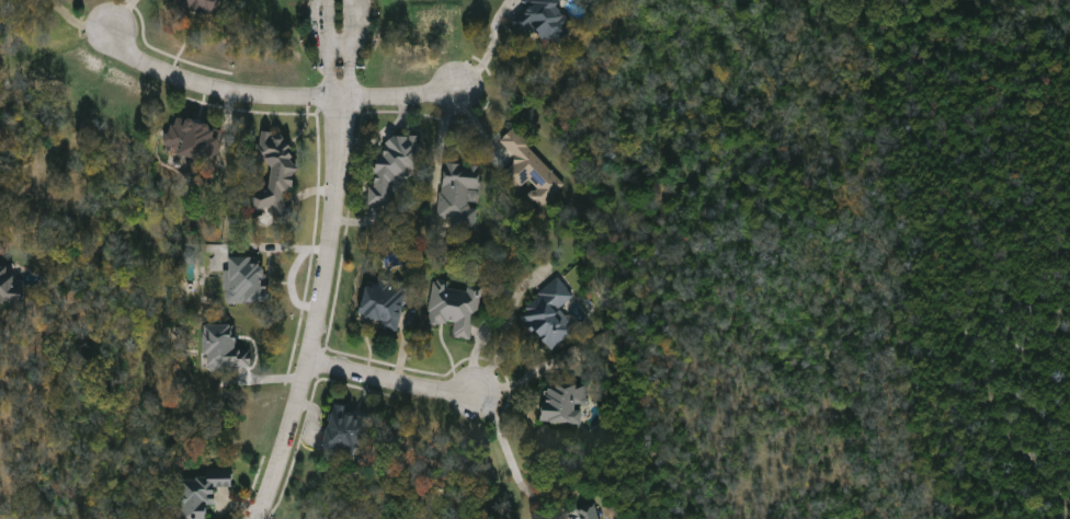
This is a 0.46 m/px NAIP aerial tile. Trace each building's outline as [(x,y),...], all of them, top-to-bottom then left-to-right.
[(214,15),(161,0),(218,0),(214,15)] [(533,1),(532,0),(564,0),(557,7),(574,26),(550,46),(534,26),(522,37),(509,21),(533,1)] [(223,127),(216,162),(167,152),(174,117),(223,127)] [(519,191),(504,174),(519,161),(501,141),(514,129),(565,185),(539,207),(531,197),(537,191),(530,181),(519,191)] [(255,191),(270,192),(273,164),(259,162),(262,132),(285,135),(284,143),(297,145),(293,195),(287,194),(285,219),(274,218),(275,211),(254,209),(255,191)] [(374,153),(385,153),(386,136),(420,138),(419,176),(396,175),(395,207),(372,206),(374,153)] [(482,168),(474,231),(451,228),(452,218),(437,217),(445,163),(482,168)] [(24,308),(0,305),(0,246),(4,246),(2,261),(18,263),(15,284),(27,285),(24,308)] [(227,304),(226,257),(263,256),(264,287),(269,287),(270,303),(227,304)] [(380,330),(382,323),(360,319),(368,277),(408,285),(398,333),(380,330)] [(551,351),(517,315),(557,278),(573,296),(559,310),(577,328),(551,351)] [(428,322),(434,282),(480,289),(471,341),(452,337),(453,326),(428,322)] [(235,325),(236,350),(250,350),(250,369),(206,370),(206,326),(235,325)] [(544,424),(546,381),(587,383),(583,426),(544,424)] [(326,452),(332,408),(374,415),(366,459),(326,452)] [(209,507),(209,518),(184,518),(184,478),(206,478),(206,471),(235,471),(235,489),(217,489),(217,507),(209,507)] [(589,505),(592,518),(580,518),(578,507),(589,505)]
